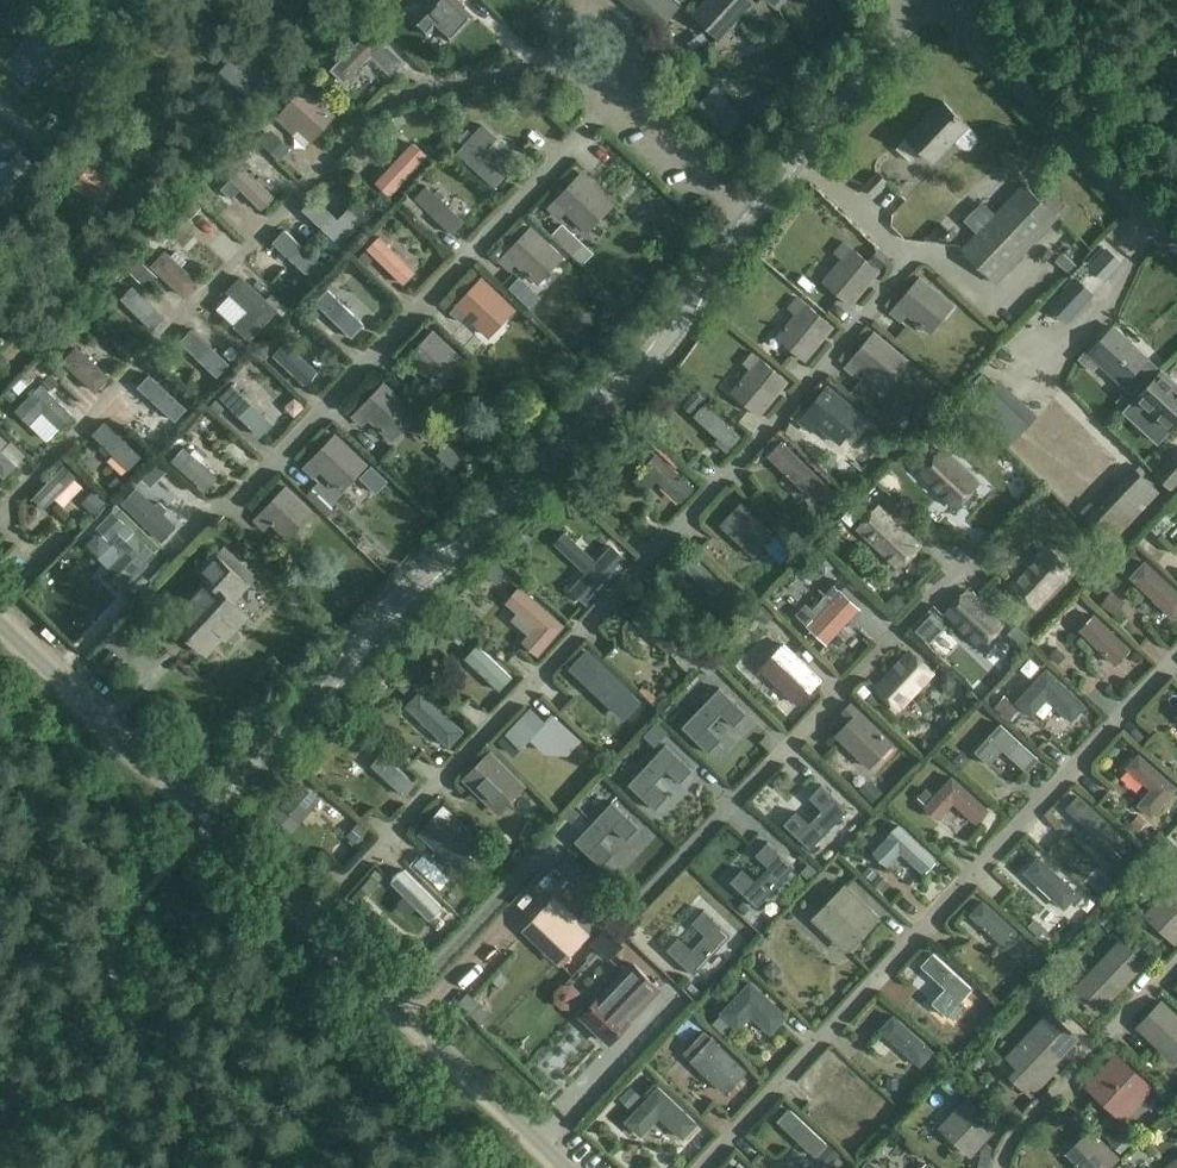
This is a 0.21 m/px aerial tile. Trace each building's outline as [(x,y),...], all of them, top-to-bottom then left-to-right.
[(416,23),(428,35),(436,26),(452,41),(475,16),(466,8),(468,6),(462,0),(459,0),(458,1),(457,0),(437,0),(416,23)] [(657,30),(680,6),(673,0),(625,0),(657,30)] [(697,14),(721,36),(752,2),(750,0),(711,0),(697,14)] [(23,11),(16,18),(23,25),(30,17),(23,11)] [(371,25),(360,14),(353,22),(364,33),(371,25)] [(44,18),(37,26),(49,35),(55,27),(44,18)] [(49,35),(37,26),(34,23),(1,63),(27,84),(60,44),(49,35)] [(375,30),(337,70),(350,82),(376,56),(395,74),(408,61),(375,30)] [(676,66),(690,47),(680,39),(666,58),(676,66)] [(213,81),(237,104),(254,87),(261,94),(272,82),(230,42),(219,54),(229,63),(213,81)] [(745,118),(714,87),(696,106),(728,137),(745,118)] [(943,102),(909,137),(936,162),(969,127),(943,102)] [(295,113),(283,126),(315,155),(327,142),(309,126),(313,122),(305,115),(302,119),(295,113)] [(404,123),(399,115),(387,122),(392,130),(404,123)] [(465,146),(459,153),(495,186),(506,173),(484,153),(498,137),(485,125),(475,135),(470,130),(460,141),(465,146)] [(289,148),(272,131),(260,142),(279,159),(289,148)] [(0,146),(0,168),(22,144),(11,134),(0,146)] [(970,144),(956,157),(972,172),(985,159),(970,144)] [(231,151),(222,160),(233,171),(242,162),(231,151)] [(96,156),(74,184),(103,207),(121,184),(106,173),(111,167),(96,156)] [(900,170),(917,183),(927,171),(910,157),(900,170)] [(231,180),(222,190),(233,200),(242,190),(263,209),(274,196),(265,188),(269,184),(262,177),(258,181),(242,167),(231,180)] [(878,171),(863,186),(874,197),(888,182),(878,171)] [(582,174),(550,207),(560,218),(567,210),(588,230),(613,205),(582,174)] [(1023,184),(960,250),(996,284),(1059,218),(1023,184)] [(190,219),(201,208),(190,197),(179,209),(190,219)] [(425,212),(408,197),(401,204),(418,220),(425,212)] [(317,198),(306,211),(330,234),(324,242),(334,251),(366,216),(354,204),(340,219),(317,198)] [(563,224),(551,235),(573,256),(584,244),(563,224)] [(532,228),(501,260),(511,270),(517,264),(538,284),(563,258),(532,228)] [(844,259),(825,282),(851,305),(880,271),(846,241),(837,252),(844,259)] [(1108,250),(1092,268),(1109,281),(1124,264),(1108,250)] [(278,264),(318,300),(330,287),(289,251),(278,264)] [(872,261),(881,269),(889,260),(879,252),(872,261)] [(360,261),(367,268),(374,260),(367,253),(360,261)] [(1063,253),(1057,260),(1069,274),(1077,266),(1063,253)] [(371,276),(414,305),(424,288),(382,260),(371,276)] [(129,270),(148,289),(157,277),(138,261),(129,270)] [(523,300),(534,290),(520,276),(510,287),(523,300)] [(242,277),(229,291),(251,311),(237,326),(251,339),(284,303),(273,293),(267,300),(242,277)] [(922,278),(893,312),(903,320),(909,313),(932,333),(954,306),(922,278)] [(1050,305),(1067,322),(1093,294),(1076,278),(1050,305)] [(483,280),(452,313),(462,323),(468,316),(490,336),(515,309),(483,280)] [(798,314),(779,336),(805,359),(833,326),(799,297),(790,307),(798,314)] [(323,315),(315,307),(308,315),(315,323),(323,315)] [(143,341),(154,343),(160,317),(136,313),(133,328),(145,330),(143,341)] [(1124,383),(1148,357),(1114,325),(1089,353),(1123,384),(1124,383)] [(433,332),(402,364),(413,374),(420,368),(442,388),(466,362),(433,332)] [(258,353),(265,360),(283,340),(276,333),(258,353)] [(876,333),(848,366),(859,376),(864,369),(886,387),(908,361),(876,333)] [(233,348),(226,355),(233,362),(240,354),(233,348)] [(201,349),(189,357),(219,397),(231,388),(201,349)] [(753,370),(733,392),(759,414),(788,381),(755,352),(745,363),(753,370)] [(1148,357),(1124,383),(1134,392),(1158,365),(1148,357)] [(38,362),(32,368),(41,376),(47,370),(38,362)] [(63,366),(55,374),(62,381),(70,373),(63,366)] [(1162,369),(1125,409),(1158,440),(1176,419),(1176,383),(1162,369)] [(61,383),(52,375),(45,383),(54,391),(61,383)] [(1000,381),(969,413),(1009,452),(1040,421),(1000,381)] [(385,383),(352,417),(363,427),(370,420),(392,441),(418,414),(385,383)] [(42,384),(16,410),(30,424),(44,410),(61,427),(73,415),(42,384)] [(832,387),(802,423),(813,432),(819,425),(841,444),(865,415),(832,387)] [(697,392),(683,406),(692,414),(705,400),(697,392)] [(188,394),(183,400),(190,408),(196,402),(188,394)] [(180,443),(192,429),(156,397),(143,411),(180,443)] [(228,410),(218,401),(212,407),(221,416),(228,410)] [(265,464),(281,446),(238,407),(222,425),(265,464)] [(699,437),(722,458),(733,445),(711,424),(699,437)] [(5,477),(17,465),(4,452),(11,444),(0,434),(0,472),(5,477)] [(336,434),(305,467),(315,476),(322,470),(344,491),(369,466),(336,434)] [(835,492),(783,442),(768,457),(811,498),(818,491),(827,500),(835,492)] [(645,465),(655,454),(647,446),(637,456),(645,465)] [(940,450),(918,473),(954,505),(975,483),(940,450)] [(1160,474),(1175,487),(1176,486),(1176,456),(1160,474)] [(159,463),(152,470),(160,479),(167,472),(159,463)] [(1090,500),(1080,511),(1113,541),(1161,491),(1134,466),(1097,506),(1090,500)] [(117,478),(109,486),(117,495),(125,487),(117,478)] [(286,486),(255,520),(265,529),(272,521),(291,538),(314,512),(286,486)] [(83,506),(95,517),(106,505),(93,494),(83,506)] [(901,571),(924,546),(880,505),(857,530),(901,571)] [(734,511),(713,531),(725,544),(746,524),(734,511)] [(119,554),(123,558),(106,576),(122,591),(157,555),(134,532),(138,528),(126,516),(117,525),(122,530),(112,541),(122,551),(119,554)] [(587,605),(629,560),(612,544),(597,560),(565,532),(554,543),(586,571),(570,588),(587,605)] [(775,536),(764,546),(782,563),(792,553),(775,536)] [(209,577),(171,618),(210,655),(235,628),(238,631),(251,617),(235,601),(250,584),(246,581),(254,573),(224,546),(217,554),(214,551),(199,568),(209,577)] [(1037,609),(1073,570),(1050,548),(1013,588),(1037,609)] [(823,577),(835,564),(824,553),(812,568),(823,577)] [(507,573),(494,562),(484,573),(497,584),(507,573)] [(1146,563),(1131,579),(1175,620),(1176,618),(1176,592),(1146,563)] [(902,594),(917,580),(907,568),(892,582),(902,594)] [(967,589),(946,612),(982,645),(1003,622),(967,589)] [(729,590),(721,598),(728,605),(736,597),(729,590)] [(840,590),(807,626),(827,644),(859,610),(840,590)] [(867,608),(880,608),(880,592),(866,592),(867,608)] [(1125,602),(1111,592),(1102,605),(1116,615),(1125,602)] [(885,604),(895,615),(905,605),(896,594),(885,604)] [(526,595),(514,608),(517,610),(515,615),(523,621),(527,619),(552,641),(564,628),(526,595)] [(773,615),(764,606),(756,613),(766,623),(773,615)] [(1080,630),(1116,665),(1130,651),(1094,617),(1080,630)] [(1031,637),(1016,624),(1008,635),(1022,648),(1031,637)] [(669,673),(680,664),(649,628),(638,638),(669,673)] [(471,638),(463,647),(470,653),(478,644),(471,638)] [(762,671),(799,707),(823,682),(786,646),(762,671)] [(1056,647),(1049,656),(1059,665),(1066,657),(1056,647)] [(936,674),(911,651),(874,690),(899,713),(936,674)] [(953,653),(938,669),(959,689),(974,674),(953,653)] [(503,711),(515,697),(485,669),(472,683),(503,711)] [(1072,721),(1087,704),(1049,670),(1017,705),(1033,719),(1049,701),(1072,721)] [(694,695),(706,681),(696,672),(683,686),(694,695)] [(722,686),(684,725),(711,752),(724,738),(710,725),(723,711),(737,724),(749,711),(722,686)] [(930,686),(892,722),(903,733),(940,696),(930,686)] [(466,734),(422,693),(413,703),(420,709),(416,713),(453,747),(466,734)] [(638,700),(631,693),(623,701),(630,708),(638,700)] [(1019,709),(1005,696),(993,708),(1007,721),(1019,709)] [(895,746),(852,705),(843,715),(852,723),(838,738),(872,771),(895,746)] [(668,732),(657,722),(644,736),(655,746),(668,732)] [(1003,722),(978,751),(991,763),(1004,748),(1027,768),(1039,754),(1003,722)] [(544,723),(521,747),(533,758),(543,749),(558,763),(560,762),(578,763),(580,765),(591,754),(566,729),(558,737),(544,723)] [(666,745),(628,785),(656,810),(668,797),(655,785),(667,771),(681,783),(693,770),(666,745)] [(952,761),(960,769),(970,760),(962,751),(952,761)] [(1126,767),(1166,802),(1176,789),(1176,785),(1140,752),(1126,767)] [(528,790),(489,753),(461,783),(500,819),(528,790)] [(417,784),(384,755),(372,768),(405,798),(417,784)] [(991,813),(953,778),(925,810),(940,823),(954,806),(978,827),(991,813)] [(824,782),(812,795),(825,808),(813,822),(799,809),(787,823),(814,849),(852,808),(824,782)] [(321,800),(301,783),(271,814),(293,833),(321,800)] [(874,784),(864,795),(872,803),(883,793),(874,784)] [(1079,793),(1066,807),(1091,831),(1082,841),(1097,855),(1107,845),(1108,846),(1121,832),(1079,793)] [(601,867),(614,854),(600,842),(614,829),(627,840),(639,828),(612,802),(574,842),(601,867)] [(573,807),(565,817),(571,823),(580,814),(573,807)] [(443,808),(423,830),(462,866),(483,843),(443,808)] [(1147,822),(1139,815),(1131,823),(1139,830),(1147,822)] [(361,827),(353,836),(361,844),(370,834),(361,827)] [(939,863),(901,827),(874,855),(889,870),(902,856),(925,878),(939,863)] [(745,867),(733,880),(760,906),(798,866),(771,840),(758,854),(772,866),(759,880),(745,867)] [(1121,857),(1111,848),(1102,857),(1112,866),(1121,857)] [(1079,895),(1039,858),(1024,875),(1064,912),(1079,895)] [(384,871),(423,911),(435,899),(396,859),(384,871)] [(818,872),(810,864),(802,872),(810,880),(818,872)] [(880,890),(888,882),(880,874),(872,882),(880,890)] [(1163,894),(1143,914),(1175,945),(1176,943),(1176,878),(1163,894)] [(881,921),(846,888),(814,922),(849,955),(881,921)] [(591,936),(554,900),(524,930),(561,967),(591,936)] [(1009,946),(1021,934),(986,901),(974,913),(1009,946)] [(751,908),(744,902),(738,908),(745,914),(751,908)] [(692,949),(679,937),(667,950),(694,975),(731,935),(704,910),(692,923),(706,936),(692,949)] [(589,912),(581,920),(592,934),(598,939),(606,929),(607,929),(589,912)] [(1045,929),(1034,921),(1027,930),(1037,939),(1045,929)] [(609,958),(622,944),(606,929),(593,943),(609,958)] [(1033,945),(1025,937),(1016,947),(1024,955),(1033,945)] [(1120,938),(1071,989),(1098,1015),(1147,963),(1120,938)] [(934,955),(922,968),(947,989),(934,1004),(947,1016),(971,987),(934,955)] [(772,961),(764,970),(773,979),(781,970),(772,961)] [(605,997),(585,1017),(613,1044),(633,1025),(630,1022),(663,988),(638,964),(606,998),(605,997)] [(1039,976),(1049,986),(1058,978),(1048,968),(1039,976)] [(789,1020),(752,985),(712,1027),(724,1038),(733,1029),(739,1035),(753,1021),(772,1039),(789,1020)] [(1135,1027),(1174,1063),(1176,1059),(1176,1012),(1162,998),(1135,1027)] [(1050,1010),(1006,1057),(1016,1067),(1008,1075),(1032,1098),(1060,1068),(1056,1064),(1081,1037),(1050,1010)] [(898,1016),(885,1031),(926,1065),(939,1050),(898,1016)] [(747,1075),(705,1034),(684,1056),(726,1097),(747,1075)] [(600,1059),(579,1039),(549,1069),(569,1090),(600,1059)] [(757,1039),(745,1050),(754,1060),(767,1049),(757,1039)] [(1117,1050),(1085,1085),(1123,1121),(1155,1087),(1117,1050)] [(868,1107),(880,1094),(848,1065),(836,1078),(868,1107)] [(898,1078),(887,1078),(887,1089),(898,1089),(898,1078)] [(628,1108),(641,1097),(632,1087),(620,1099),(628,1108)] [(664,1089),(632,1124),(646,1137),(665,1117),(688,1139),(702,1125),(664,1089)] [(967,1096),(938,1127),(971,1158),(1000,1126),(967,1096)] [(1009,1126),(1022,1112),(1011,1101),(997,1115),(1009,1126)] [(817,1154),(829,1141),(794,1108),(783,1121),(817,1154)] [(1074,1164),(1078,1167),(1110,1167),(1121,1157),(1091,1127),(1075,1143),(1085,1153),(1074,1164)] [(829,1144),(828,1145),(818,1155),(829,1166),(840,1154),(829,1144)] [(977,1167),(988,1167),(990,1158),(979,1156),(977,1167)] [(1163,1167),(1176,1167),(1176,1157),(1163,1167)]
